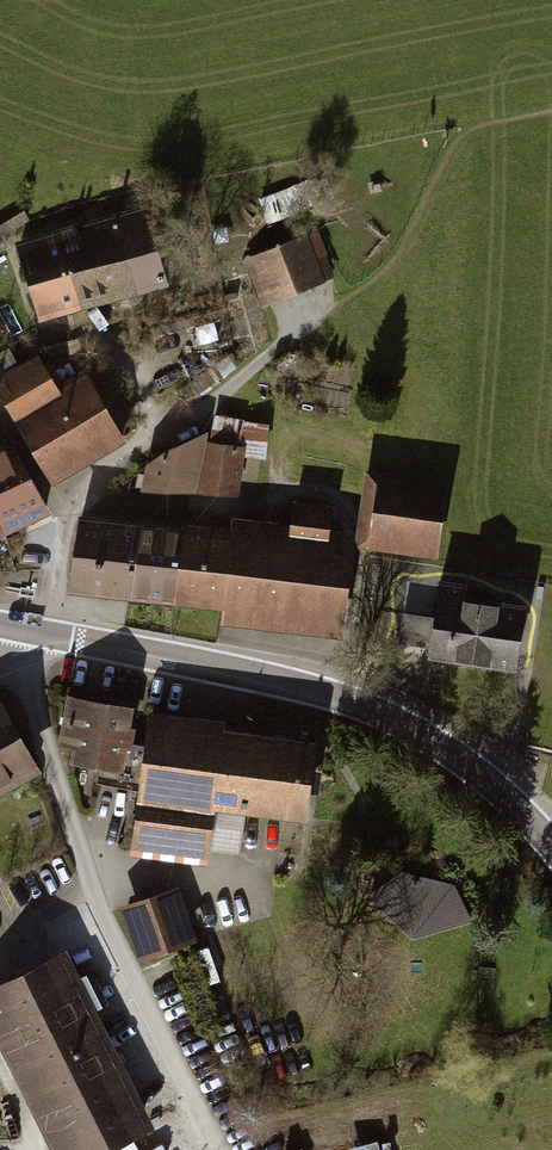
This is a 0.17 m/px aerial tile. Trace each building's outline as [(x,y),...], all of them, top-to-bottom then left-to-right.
[(270,215),(310,204),(306,189),(266,200),(270,215)] [(152,212),(66,233),(85,312),(199,284),(190,250),(163,257),(152,212)] [(0,231),(0,242),(27,226),(22,217),(0,231)] [(41,323),(85,312),(66,233),(22,244),(41,323)] [(323,237),(249,262),(263,305),(337,280),(323,237)] [(128,437),(89,375),(60,392),(40,360),(22,371),(12,356),(0,363),(0,398),(52,484),(128,437)] [(231,359),(184,392),(191,402),(238,369),(231,359)] [(27,526),(50,515),(19,452),(0,437),(0,470),(27,526)] [(145,491),(195,497),(201,444),(147,473),(145,491)] [(202,496),(240,502),(247,450),(210,445),(202,496)] [(27,526),(0,470),(0,522),(6,536),(27,526)] [(383,480),(373,555),(443,564),(453,489),(383,480)] [(192,530),(181,610),(224,616),(223,627),(348,644),(363,536),(334,532),(337,509),(299,503),(296,526),(236,518),(234,536),(192,530)] [(74,595),(138,604),(148,524),(85,515),(74,595)] [(138,604),(181,610),(192,530),(148,524),(138,604)] [(441,582),(430,653),(514,666),(524,609),(467,600),(469,586),(441,582)] [(45,776),(3,704),(0,706),(0,802),(45,776)] [(138,711),(73,704),(67,755),(76,756),(74,771),(89,772),(87,786),(146,793),(151,749),(134,747),(138,711)] [(303,821),(311,747),(222,737),(223,726),(155,719),(151,749),(146,793),(139,850),(205,858),(211,810),(303,821)] [(407,869),(376,893),(414,944),(477,922),(458,885),(407,869)] [(174,891),(126,908),(142,953),(190,937),(174,891)] [(52,1149),(128,1149),(157,1136),(70,960),(0,995),(0,1044),(52,1149)]
